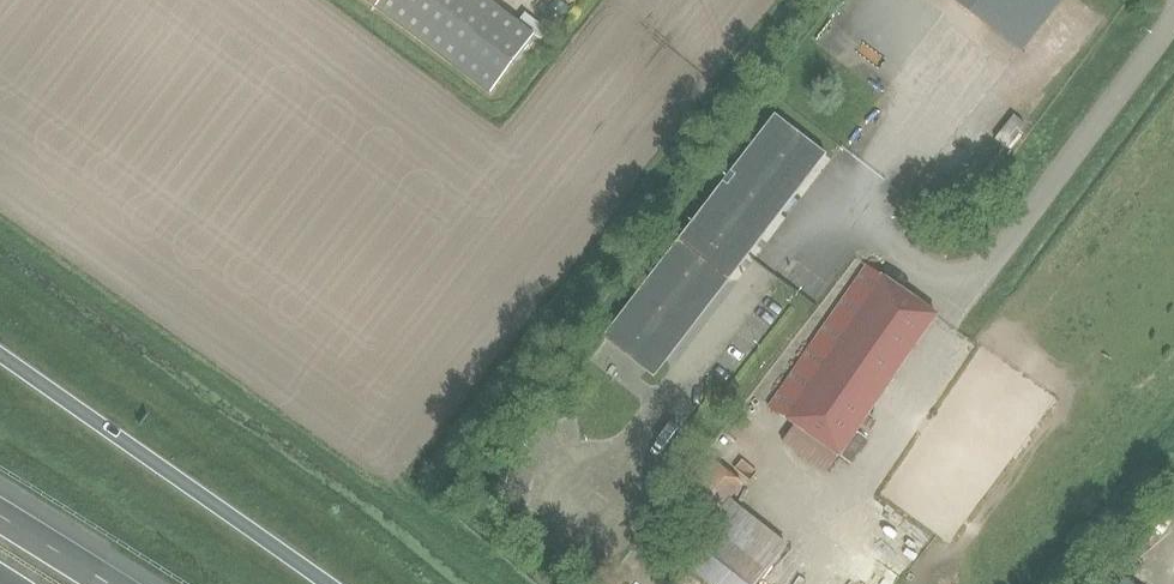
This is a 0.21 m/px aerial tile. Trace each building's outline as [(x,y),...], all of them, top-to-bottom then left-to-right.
[(377,4),(371,11),(486,98),(530,41),(476,0),(372,0),(377,4)] [(1056,0),(945,0),(1015,54),(1056,0)] [(729,281),(825,155),(774,115),(677,241),(729,281)] [(1014,145),(1027,122),(1014,115),(1001,138),(1014,145)] [(653,379),(729,281),(677,241),(601,339),(653,379)] [(854,432),(883,390),(934,317),(863,268),(765,409),(837,458),(854,432)] [(854,432),(837,458),(842,462),(849,466),(867,441),(858,435),(854,432)] [(711,526),(731,499),(742,485),(716,465),(685,506),(711,526)] [(711,526),(682,563),(709,583),(759,583),(790,544),(731,499),(711,526)]
